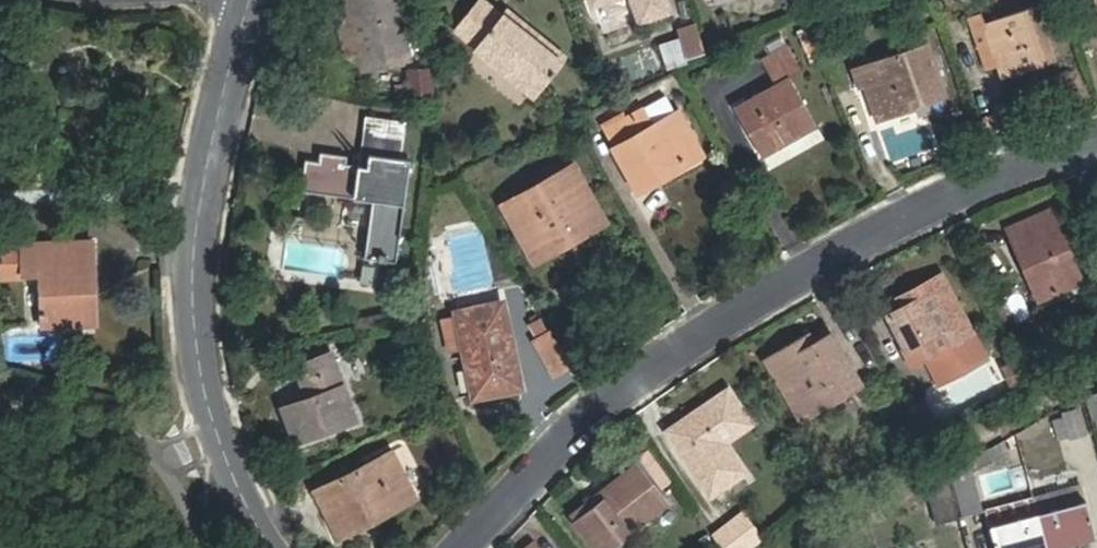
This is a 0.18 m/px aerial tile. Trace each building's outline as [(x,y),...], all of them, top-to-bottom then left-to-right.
[(358,52),(361,68),(412,56),(399,0),(345,0),(358,52)] [(478,48),(477,49),(533,95),(565,55),(508,10),(504,15),(484,0),(481,0),(457,31),(478,48)] [(640,22),(670,11),(666,0),(632,0),(640,22)] [(991,42),(1002,76),(1054,60),(1036,8),(997,21),(993,8),(967,18),(977,46),(991,42)] [(694,24),(676,29),(684,58),(702,53),(694,24)] [(928,43),(853,70),(859,87),(865,86),(877,120),(910,108),(907,99),(944,86),(928,43)] [(763,158),(818,127),(789,77),(803,70),(787,44),(761,58),(775,83),(734,107),(763,158)] [(411,66),(411,94),(434,94),(434,66),(411,66)] [(644,104),(629,112),(641,133),(613,148),(638,192),(704,155),(679,111),(655,125),(644,104)] [(360,153),(370,154),(402,159),(407,121),(366,116),(360,153)] [(13,131),(0,120),(0,147),(13,131)] [(768,169),(825,140),(820,129),(762,159),(768,169)] [(397,262),(410,160),(402,159),(370,154),(368,166),(347,163),(348,155),(320,151),(319,162),(305,160),(301,190),(373,200),(365,257),(397,262)] [(606,223),(573,164),(504,204),(532,252),(555,239),(560,249),(606,223)] [(1083,281),(1050,208),(1040,212),(1045,222),(1010,237),(1039,300),(1083,281)] [(10,278),(23,278),(23,275),(40,275),(42,327),(98,325),(94,240),(8,243),(10,278)] [(10,278),(8,243),(0,243),(0,279),(10,278)] [(954,295),(946,299),(940,287),(887,315),(906,350),(918,343),(941,385),(988,357),(954,295)] [(503,301),(456,312),(474,398),(522,387),(503,301)] [(550,331),(537,339),(556,372),(569,365),(550,331)] [(831,334),(816,342),(777,364),(785,378),(778,382),(800,420),(862,384),(831,334)] [(280,408),(295,442),(358,420),(333,352),(295,366),(306,398),(280,408)] [(710,496),(746,472),(726,442),(754,424),(728,389),(666,431),(710,496)] [(1082,398),(1089,424),(1096,422),(1096,394),(1082,398)] [(1059,439),(1088,432),(1082,407),(1053,413),(1059,439)] [(1008,452),(1004,441),(951,471),(962,514),(982,509),(973,472),(1008,452)] [(390,453),(315,492),(339,538),(372,521),(370,516),(411,494),(390,453)] [(637,464),(611,484),(616,490),(574,523),(594,547),(610,547),(668,504),(637,464)] [(1048,497),(1083,485),(1077,466),(1041,478),(1048,497)] [(958,520),(946,474),(926,484),(937,523),(958,520)] [(1038,513),(1033,494),(986,506),(996,547),(1047,547),(1038,513)] [(1047,547),(1058,547),(1095,537),(1085,500),(1038,513),(1047,547)] [(717,540),(722,547),(745,547),(755,541),(743,523),(717,540)]
